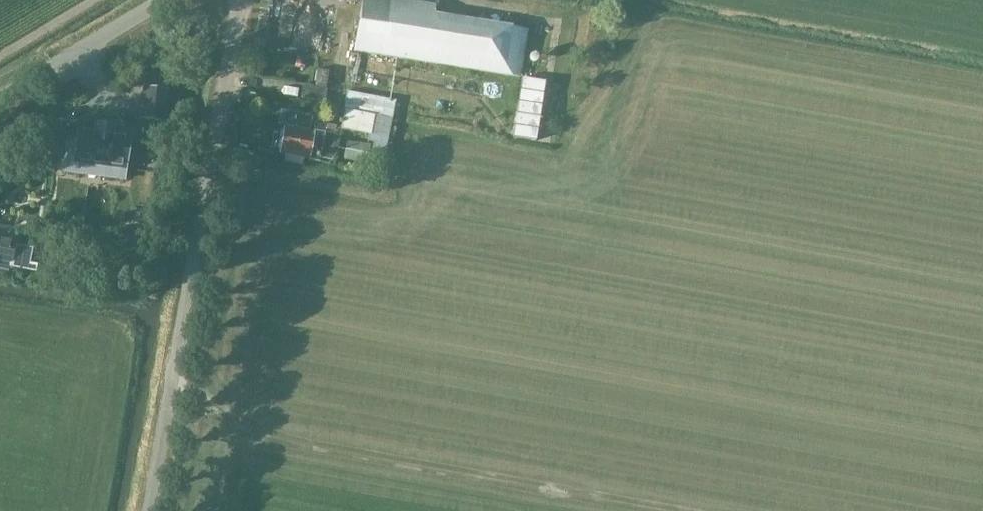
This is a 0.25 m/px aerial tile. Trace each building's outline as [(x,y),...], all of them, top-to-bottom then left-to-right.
[(527,29),(433,13),(434,6),(400,0),(362,0),(353,51),(519,77),(527,29)] [(328,70),(330,58),(306,53),(303,64),(328,70)] [(316,68),(314,85),(325,87),(328,70),(316,68)] [(545,81),(521,77),(512,137),(535,140),(545,81)] [(167,89),(143,86),(139,118),(163,122),(167,89)] [(302,87),(301,99),(324,102),(325,90),(302,87)] [(380,175),(389,132),(395,103),(346,94),(343,111),(340,129),(367,134),(366,141),(372,142),(366,172),(380,175)] [(277,123),(308,130),(311,116),(280,109),(277,123)] [(280,152),(307,157),(307,160),(318,162),(319,158),(331,160),(337,125),(314,121),(312,134),(285,129),(280,152)] [(93,130),(77,128),(73,162),(105,166),(103,176),(123,179),(129,135),(113,133),(114,125),(94,123),(93,130)] [(415,138),(416,125),(395,124),(394,136),(415,138)] [(345,141),(342,159),(366,164),(370,145),(345,141)] [(421,164),(403,163),(402,176),(420,177),(421,164)] [(14,242),(0,240),(0,260),(10,262),(14,242)]
